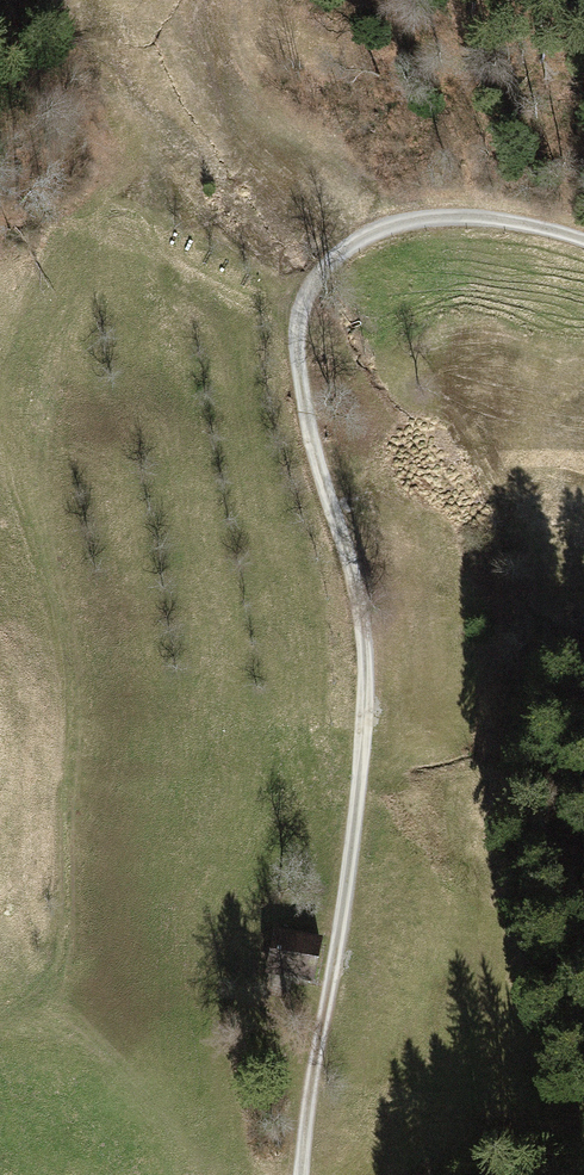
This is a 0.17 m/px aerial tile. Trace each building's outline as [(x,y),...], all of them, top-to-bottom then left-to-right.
[(274,930),(267,973),(316,982),(323,939),(274,930)]
